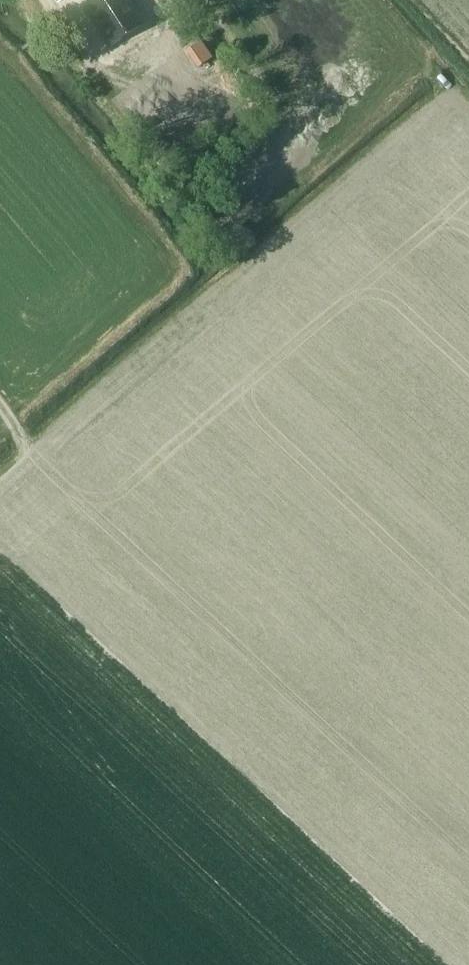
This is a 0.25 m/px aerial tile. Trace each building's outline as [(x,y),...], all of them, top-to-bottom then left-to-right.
[(61,8),(65,6),(69,12),(80,5),(104,42),(136,21),(127,7),(131,5),(128,0),(56,0),(61,8)] [(190,48),(201,67),(217,58),(206,39),(190,48)]
